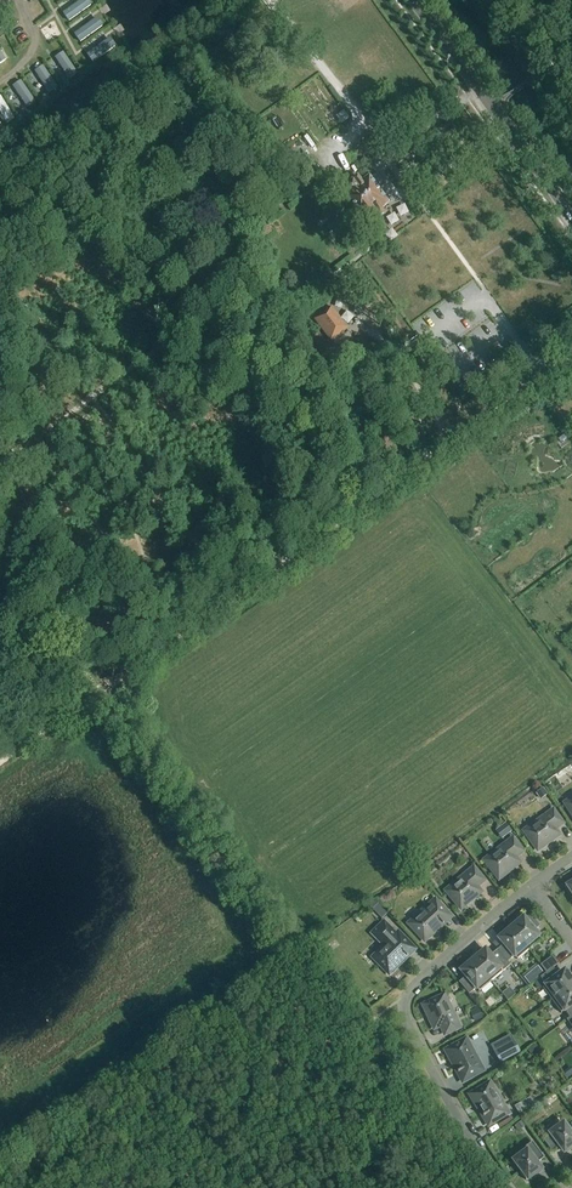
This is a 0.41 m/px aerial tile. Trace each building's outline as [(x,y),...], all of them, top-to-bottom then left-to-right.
[(97,4),(95,0),(84,0),(67,11),(73,20),(97,4)] [(78,33),(84,41),(109,25),(103,16),(78,33)] [(116,38),(90,51),(95,61),(121,47),(116,38)] [(51,61),(61,77),(68,73),(72,80),(82,73),(67,50),(51,61)] [(47,64),(38,70),(52,92),(61,86),(47,64)] [(26,79),(16,85),(30,108),(40,102),(26,79)] [(0,98),(0,107),(10,124),(19,119),(5,95),(0,98)] [(311,179),(321,172),(307,153),(297,159),(311,179)] [(388,203),(369,177),(361,182),(358,177),(341,189),(347,199),(346,199),(360,218),(361,217),(366,224),(377,216),(379,218),(386,213),(382,207),(388,203)] [(314,321),(331,343),(348,330),(332,307),(314,321)] [(562,824),(553,811),(544,818),(542,816),(536,821),(537,823),(524,832),(531,842),(530,843),(534,849),(536,848),(538,851),(546,845),(547,846),(551,843),(550,841),(558,836),(554,830),(562,824)] [(505,824),(495,831),(502,840),(512,832),(505,824)] [(508,875),(512,871),(511,870),(519,864),(515,858),(522,852),(512,840),(485,861),(499,879),(507,873),(508,875)] [(470,904),(474,901),(473,899),(481,893),(476,887),(483,881),(473,869),(446,892),(461,909),(469,903),(470,904)] [(451,918),(435,901),(427,908),(425,907),(419,913),(421,914),(409,924),(424,941),(432,935),(433,936),(437,932),(436,931),(451,918)] [(525,921),(523,919),(511,929),(529,950),(541,940),(534,931),(539,927),(530,917),(525,921)] [(398,969),(402,965),(400,964),(414,950),(384,919),(369,934),(381,947),(375,953),(377,955),(373,958),(389,975),(396,968),(398,969)] [(517,960),(529,950),(511,929),(499,939),(504,945),(497,951),(507,963),(514,957),(517,960)] [(510,966),(507,963),(497,951),(490,957),(485,951),(473,961),(491,982),(510,966)] [(546,974),(553,969),(559,964),(553,957),(540,966),(546,974)] [(479,992),(491,982),(473,961),(469,965),(468,964),(462,969),(463,970),(461,971),(466,977),(459,983),(469,995),(476,989),(479,992)] [(571,986),(571,982),(564,972),(558,976),(553,969),(546,974),(540,978),(546,986),(542,988),(552,1001),(571,986)] [(571,1017),(571,986),(552,1001),(561,1014),(565,1011),(570,1018),(566,1021),(571,1017)] [(459,1028),(444,996),(423,1006),(428,1015),(426,1016),(428,1021),(430,1020),(434,1029),(441,1026),(445,1035),(459,1028)] [(483,1071),(466,1040),(446,1051),(451,1060),(449,1061),(452,1066),(453,1065),(462,1082),(483,1071)] [(513,1042),(492,1053),(498,1064),(519,1053),(513,1042)] [(561,1074),(568,1083),(571,1079),(571,1072),(569,1069),(561,1074)] [(508,1114),(490,1084),(470,1095),(475,1104),(474,1105),(477,1110),(478,1109),(488,1126),(508,1114)] [(535,1105),(530,1097),(514,1107),(519,1114),(535,1105)] [(563,1124),(543,1140),(552,1152),(560,1147),(564,1152),(569,1149),(570,1150),(571,1149),(571,1133),(570,1134),(563,1124)] [(530,1180),(537,1175),(536,1174),(541,1170),(536,1164),(544,1158),(532,1142),(524,1148),(526,1152),(514,1161),(521,1171),(519,1172),(526,1181),(529,1178),(530,1180)]
